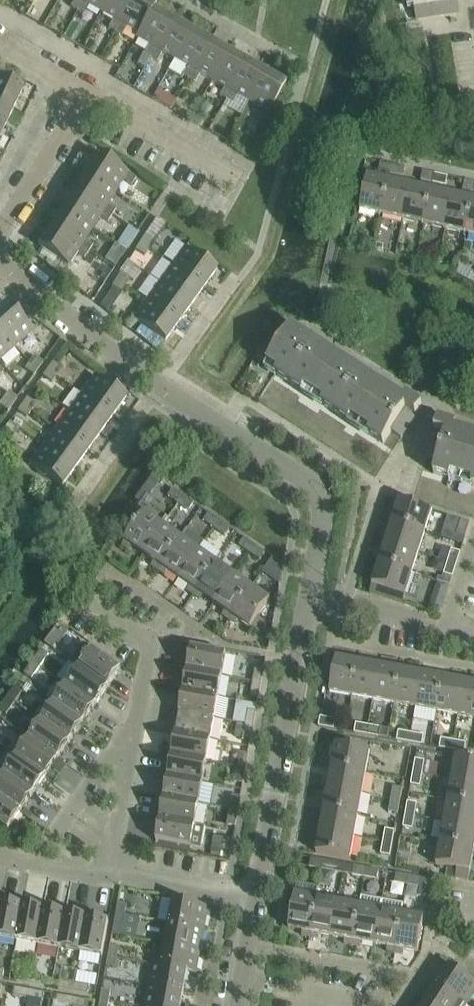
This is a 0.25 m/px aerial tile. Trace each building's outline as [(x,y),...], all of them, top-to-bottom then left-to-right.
[(71,8),(77,12),(84,0),(75,0),(71,8)] [(77,12),(84,16),(89,7),(101,14),(109,0),(84,0),(77,12)] [(101,14),(113,21),(108,29),(115,33),(134,0),(109,0),(101,14)] [(143,0),(134,0),(115,33),(122,37),(126,29),(138,35),(139,36),(153,11),(156,7),(143,0)] [(452,0),(414,0),(417,23),(460,16),(458,2),(452,2),(452,0)] [(172,21),(153,11),(139,36),(138,35),(136,39),(149,47),(144,55),(151,59),(172,21)] [(190,32),(172,21),(151,59),(157,63),(162,54),(174,61),(190,32)] [(209,43),(190,32),(174,61),(186,68),(182,76),(188,80),(209,43)] [(228,53),(209,43),(188,80),(195,84),(200,75),(212,82),(228,53)] [(247,64),(228,53),(212,82),(224,89),(219,98),(226,101),(247,64)] [(266,75),(247,64),(226,101),(232,105),(237,97),(249,104),(266,75)] [(285,86),(266,75),(249,104),(261,110),(257,119),(264,123),(285,86)] [(13,111),(23,91),(0,80),(0,105),(13,111)] [(0,105),(0,129),(3,130),(13,111),(0,105)] [(98,155),(85,174),(116,194),(123,182),(131,187),(136,180),(98,155)] [(394,167),(381,164),(379,173),(392,176),(394,167)] [(406,170),(394,167),(392,176),(404,179),(406,170)] [(85,174),(74,192),(112,217),(116,211),(108,205),(116,194),(85,174)] [(436,176),(424,174),(422,183),(434,185),(436,176)] [(448,179),(436,176),(434,185),(446,188),(448,179)] [(361,212),(383,217),(390,183),(368,178),(361,212)] [(412,188),(390,183),(383,217),(404,222),(412,188)] [(466,183),(464,192),(473,194),(473,185),(466,183)] [(433,192),(412,188),(404,222),(425,226),(433,192)] [(74,192),(62,210),(92,230),(100,218),(108,223),(112,217),(74,192)] [(454,197),(433,192),(425,226),(446,231),(454,197)] [(454,197),(446,231),(467,235),(473,205),(473,201),(454,197)] [(62,210),(50,228),(88,253),(93,247),(85,242),(92,230),(62,210)] [(84,260),(88,253),(50,228),(38,247),(68,267),(76,254),(84,260)] [(153,244),(145,239),(144,238),(139,245),(149,251),(153,244)] [(149,251),(139,245),(136,251),(145,257),(149,251)] [(185,249),(172,267),(203,290),(216,272),(185,249)] [(203,290),(172,267),(159,285),(191,307),(203,290)] [(121,274),(116,282),(125,288),(130,280),(121,274)] [(125,288),(116,282),(112,288),(121,293),(125,288)] [(191,307),(159,285),(147,302),(178,325),(191,307)] [(178,325),(147,302),(133,321),(165,343),(178,325)] [(0,310),(0,331),(15,348),(32,334),(7,304),(0,310)] [(401,406),(359,379),(291,335),(294,330),(282,322),(258,359),(279,372),(276,376),(304,394),(306,390),(325,402),(323,406),(323,407),(350,424),(352,420),(371,432),(369,436),(384,445),(392,433),(402,439),(423,407),(406,397),(401,406)] [(15,348),(0,331),(0,362),(15,348)] [(34,358),(30,364),(38,370),(43,364),(34,358)] [(38,370),(30,364),(25,370),(34,376),(38,370)] [(52,365),(47,371),(56,377),(61,371),(52,365)] [(56,377),(47,371),(43,377),(52,383),(56,377)] [(95,377),(81,395),(113,418),(126,399),(95,377)] [(8,393),(4,400),(13,406),(17,400),(8,393)] [(113,418),(81,395),(69,412),(100,435),(113,418)] [(4,400),(0,405),(0,406),(8,412),(13,406),(4,400)] [(36,406),(27,400),(22,406),(31,413),(36,406)] [(31,413),(22,406),(18,412),(27,419),(31,413)] [(100,435),(69,412),(56,430),(87,453),(100,435)] [(453,437),(457,427),(438,421),(427,457),(438,461),(434,475),(451,480),(452,476),(473,483),(472,487),(473,488),(473,443),(453,437)] [(19,430),(10,423),(5,430),(14,436),(19,430)] [(87,453),(56,430),(43,447),(75,470),(87,453)] [(75,470),(43,447),(30,466),(62,488),(75,470)] [(169,498),(179,505),(184,498),(174,491),(169,498)] [(195,505),(184,498),(179,505),(189,513),(195,505)] [(399,502),(393,524),(425,534),(432,512),(399,502)] [(148,511),(145,514),(123,547),(129,551),(132,547),(144,555),(163,527),(168,520),(153,510),(148,511)] [(204,523),(215,530),(220,522),(209,515),(204,523)] [(230,530),(220,522),(215,530),(225,537),(230,530)] [(470,524),(462,522),(457,536),(466,539),(470,524)] [(393,524),(386,544),(419,554),(425,534),(393,524)] [(163,527),(144,555),(156,564),(153,568),(159,572),(181,540),(163,527)] [(187,531),(181,540),(159,572),(164,576),(167,572),(179,580),(199,552),(205,544),(187,531)] [(255,547),(245,540),(240,548),(250,555),(255,547)] [(205,544),(199,552),(179,580),(192,589),(189,593),(194,597),(217,564),(223,556),(205,544)] [(386,544),(380,565),(412,575),(419,554),(386,544)] [(266,554),(255,547),(250,555),(260,562),(266,554)] [(452,552),(448,564),(457,567),(461,554),(452,552)] [(217,564),(194,597),(200,601),(203,596),(215,605),(235,577),(217,564)] [(457,567),(448,564),(444,576),(453,578),(457,567)] [(380,565),(370,595),(383,599),(385,590),(406,597),(412,575),(380,565)] [(235,577),(215,605),(227,614),(224,618),(230,622),(252,589),(235,577)] [(252,589),(230,622),(235,625),(238,621),(259,636),(266,625),(259,619),(271,602),(252,589)] [(66,633),(58,627),(50,640),(57,645),(66,633)] [(192,649),(188,672),(222,678),(226,656),(192,649)] [(42,651),(33,663),(41,668),(49,656),(42,651)] [(93,651),(80,669),(79,670),(108,689),(121,671),(93,651)] [(330,694),(352,698),(358,664),(336,660),(330,694)] [(41,668),(33,663),(24,676),(32,681),(41,668)] [(380,668),(358,664),(352,698),(373,702),(380,668)] [(401,672),(380,668),(373,702),(395,706),(401,672)] [(256,669),(253,683),(262,685),(264,671),(256,669)] [(108,689),(79,670),(67,687),(96,707),(108,689)] [(222,678),(188,672),(184,693),(218,699),(222,678)] [(422,676),(401,672),(395,706),(416,709),(422,676)] [(443,679),(422,676),(416,709),(437,713),(443,679)] [(465,683),(443,679),(437,713),(459,717),(465,683)] [(262,685),(253,683),(250,699),(259,700),(262,685)] [(465,683),(459,717),(473,720),(473,685),(465,683)] [(17,687),(8,699),(15,704),(24,692),(17,687)] [(96,707),(67,687),(54,705),(83,725),(96,707)] [(218,699),(184,693),(180,714),(215,720),(218,699)] [(0,710),(0,712),(7,716),(15,704),(8,699),(0,710)] [(83,725),(54,705),(42,723),(71,743),(83,725)] [(248,712),(246,726),(254,728),(257,713),(248,712)] [(215,720),(180,714),(176,737),(210,743),(215,720)] [(319,728),(334,731),(336,722),(321,719),(319,728)] [(71,743),(42,723),(29,740),(58,761),(71,743)] [(238,725),(236,739),(243,740),(246,726),(238,725)] [(355,735),(367,737),(369,728),(357,725),(355,735)] [(254,728),(246,726),(243,740),(243,741),(251,743),(254,728)] [(382,730),(369,728),(367,737),(380,739),(382,730)] [(398,742),(410,744),(411,735),(399,733),(398,742)] [(424,737),(411,735),(410,744),(422,747),(424,737)] [(210,743),(176,737),(173,757),(207,763),(210,743)] [(338,737),(332,769),(366,775),(370,753),(349,749),(351,740),(338,737)] [(58,761),(29,740),(17,758),(46,778),(58,761)] [(454,743),(442,741),(440,750),(452,752),(454,743)] [(467,745),(454,743),(452,752),(465,754),(467,745)] [(240,754),(238,769),(246,770),(249,756),(240,754)] [(207,763),(173,757),(169,778),(203,785),(207,763)] [(46,778),(17,758),(4,776),(34,796),(46,778)] [(452,781),(473,785),(473,762),(456,759),(452,781)] [(416,761),(414,774),(423,776),(425,763),(416,761)] [(246,770),(238,769),(235,784),(244,785),(246,770)] [(366,775),(332,769),(328,790),(362,796),(366,775)] [(423,776),(414,774),(411,786),(421,788),(423,776)] [(4,776),(0,782),(0,799),(21,813),(34,796),(4,776)] [(203,785),(169,778),(165,800),(199,806),(203,785)] [(452,781),(448,802),(473,807),(473,785),(452,781)] [(394,789),(391,801),(400,803),(403,790),(394,789)] [(362,796),(328,790),(324,811),(358,817),(362,796)] [(233,797),(230,812),(239,813),(241,799),(233,797)] [(0,799),(0,826),(8,832),(21,813),(0,799)] [(199,806),(165,800),(161,821),(195,827),(199,806)] [(400,803),(391,801),(389,814),(398,815),(400,803)] [(448,802),(444,823),(473,829),(473,807),(448,802)] [(408,804),(406,817),(415,819),(417,806),(408,804)] [(358,817),(324,811),(321,832),(355,838),(358,817)] [(239,813),(230,812),(227,826),(236,828),(239,813)] [(415,819),(406,817),(404,829),(413,831),(415,819)] [(195,827),(161,821),(157,843),(191,849),(195,827)] [(444,823),(440,845),(473,851),(473,829),(444,823)] [(395,833),(386,831),(384,844),(393,846),(395,833)] [(355,838),(321,832),(317,855),(351,861),(355,838)] [(222,855),(231,856),(233,841),(225,840),(222,855)] [(393,846),(384,844),(382,856),(391,858),(393,846)] [(440,845),(437,867),(457,870),(456,880),(459,880),(469,882),(473,853),(473,851),(440,845)] [(324,862),(312,860),(310,869),(322,871),(324,862)] [(337,864),(324,862),(322,871),(335,873),(337,864)] [(367,870),(354,868),(353,877),(365,879),(367,870)] [(379,872),(367,870),(365,879),(377,881),(379,872)] [(409,878),(397,875),(395,884),(408,887),(409,878)] [(422,880),(409,878),(408,887),(420,889),(422,880)] [(289,930),(303,933),(305,933),(304,938),(310,939),(317,900),(295,896),(289,930)] [(375,946),(381,912),(382,903),(361,899),(359,908),(353,947),(359,948),(360,943),(375,946)] [(338,904),(317,900),(310,939),(317,940),(318,935),(332,938),(338,904)] [(174,903),(170,925),(205,931),(209,909),(174,903)] [(395,955),(402,916),(404,907),(382,903),(381,912),(375,946),(390,949),(389,953),(395,955)] [(2,904),(0,913),(0,939),(17,942),(23,908),(2,904)] [(359,908),(338,904),(332,938),(347,941),(346,946),(353,947),(359,908)] [(119,905),(117,915),(125,917),(127,906),(119,905)] [(44,912),(23,908),(17,942),(38,946),(44,912)] [(66,915),(44,912),(38,946),(59,950),(66,915)] [(87,919),(66,915),(59,950),(81,954),(87,919)] [(125,917),(117,915),(115,926),(124,927),(125,917)] [(425,920),(402,916),(395,955),(402,956),(403,951),(418,954),(421,936),(425,920)] [(109,923),(87,919),(81,954),(103,958),(109,923)] [(205,931),(170,925),(166,946),(201,953),(205,931)] [(201,953),(166,946),(162,967),(187,972),(187,973),(197,975),(201,953)] [(111,947),(109,958),(118,959),(120,949),(111,947)] [(118,959),(109,958),(107,968),(116,970),(118,959)] [(187,972),(162,967),(152,965),(148,988),(184,994),(187,973),(187,972)] [(438,986),(468,1005),(473,997),(473,983),(450,968),(438,986)] [(16,983),(31,985),(32,977),(18,974),(16,983)] [(48,980),(32,977),(31,985),(46,988),(48,980)] [(74,993),(75,985),(60,982),(59,991),(74,993)] [(88,996),(90,987),(75,985),(74,993),(88,996)] [(426,1005),(427,1005),(468,1005),(438,986),(426,1005)] [(148,988),(145,1005),(181,1005),(184,994),(148,988)] [(15,989),(14,997),(28,1000),(30,991),(15,989)] [(45,994),(30,991),(28,1000),(43,1003),(45,994)] [(103,991),(101,1002),(110,1003),(112,992),(103,991)] [(61,1005),(71,1005),(72,999),(58,996),(56,1005),(61,1005)]
